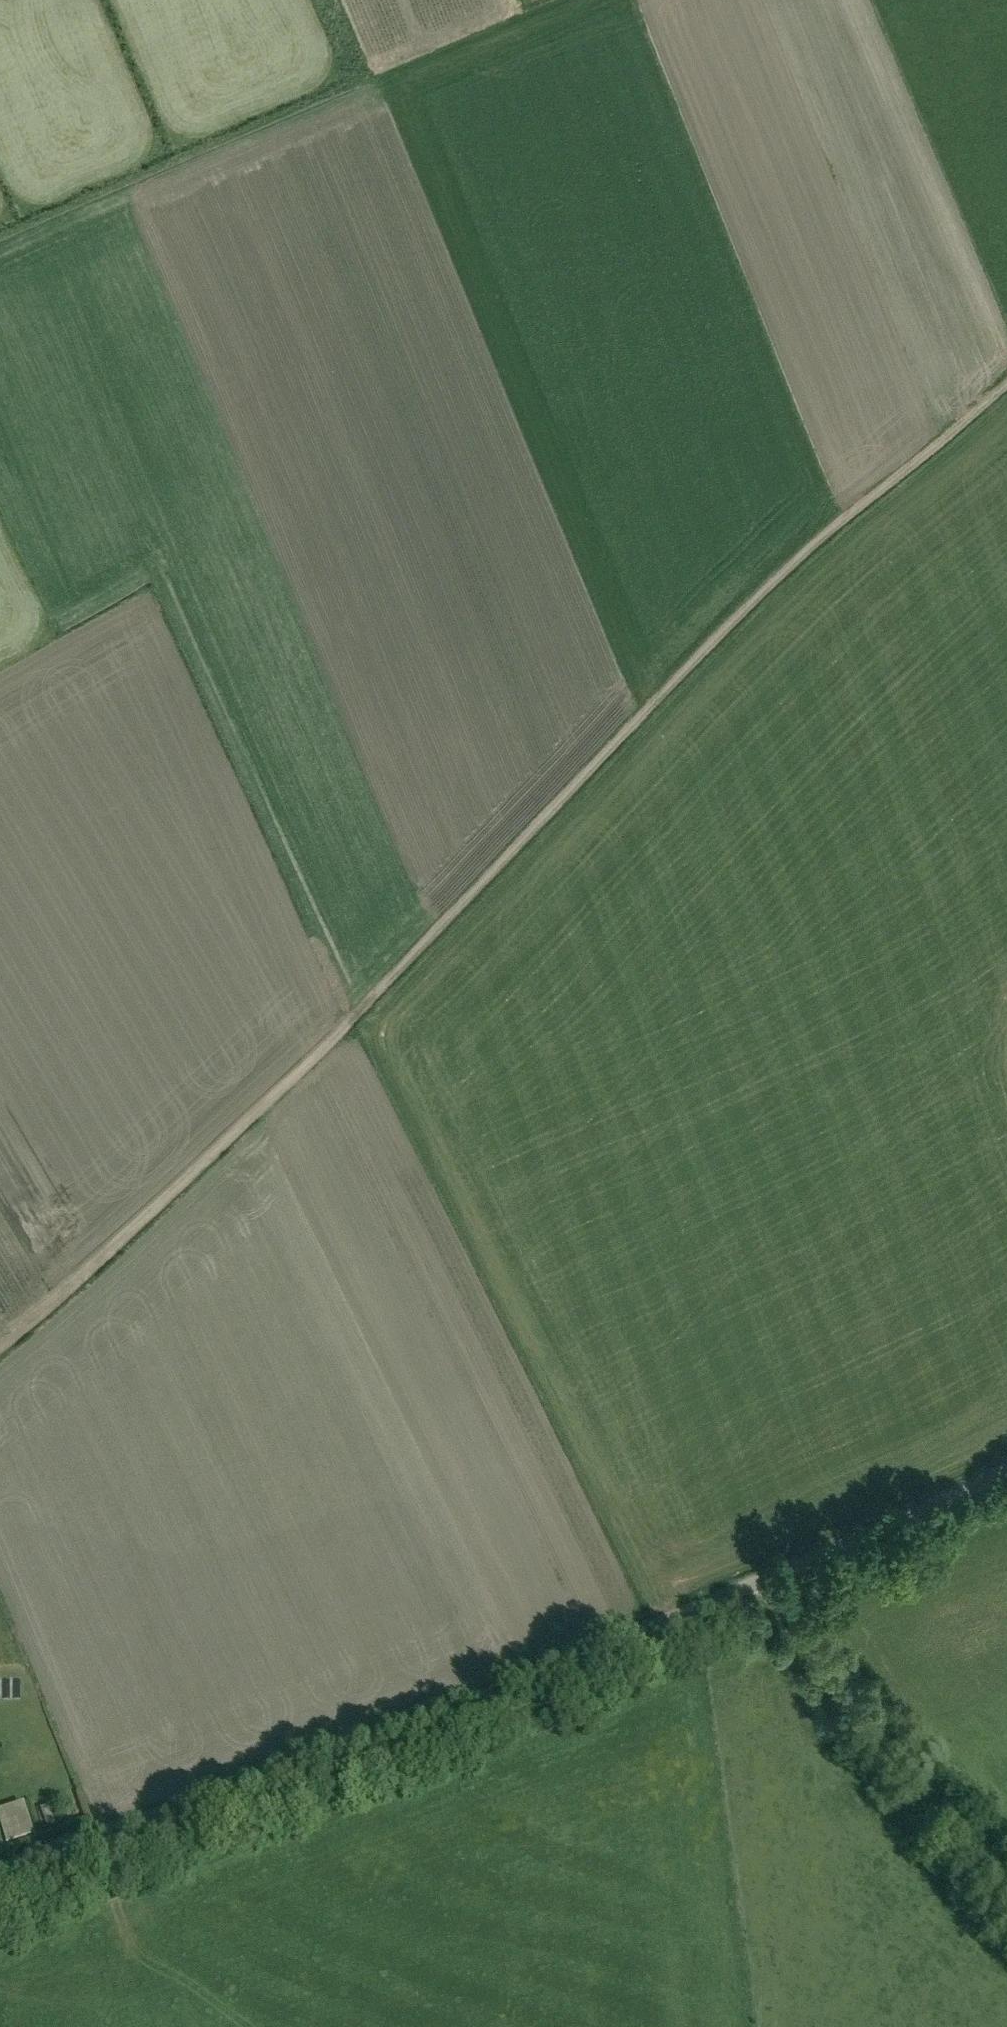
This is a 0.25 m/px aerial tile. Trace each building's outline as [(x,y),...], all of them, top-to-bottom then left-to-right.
[(10,1836),(34,1828),(24,1798),(0,1806),(10,1836)]
